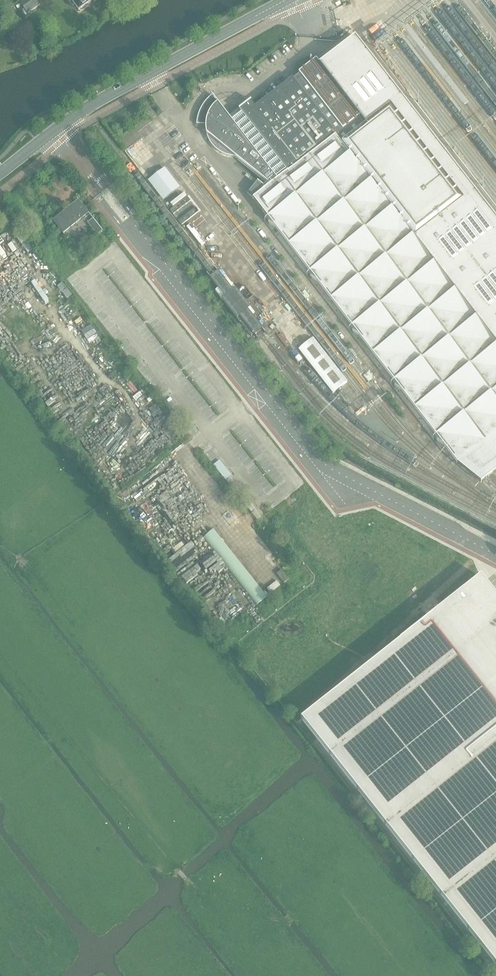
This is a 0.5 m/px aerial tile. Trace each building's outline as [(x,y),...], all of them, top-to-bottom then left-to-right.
[(34,12),(43,25),(63,10),(55,0),(50,0),(34,12)] [(79,11),(93,0),(71,0),(79,11)] [(197,125),(206,125),(206,128),(206,132),(207,134),(209,141),(212,146),(216,150),(220,153),(225,155),(230,156),(234,157),(238,160),(267,184),(264,187),(258,182),(249,193),(254,198),(253,199),(268,218),(457,463),(481,482),(495,470),(495,219),(482,201),(402,97),(385,76),(355,37),(320,64),(316,60),(313,62),(310,62),(310,65),(305,69),(302,68),(302,71),(299,74),(300,75),(293,80),(292,78),(266,99),(255,107),(251,101),(239,110),(229,118),(211,96),(208,99),(204,104),(202,107),(201,109),(199,112),(198,117),(197,121),(197,125)] [(148,118),(119,141),(126,150),(141,139),(137,134),(152,123),(148,118)] [(166,164),(147,177),(181,222),(199,209),(166,164)] [(63,233),(89,213),(78,198),(77,199),(78,200),(53,220),(52,219),(66,237),(66,236),(63,233)] [(103,231),(93,218),(88,223),(97,235),(102,231),(103,231)] [(255,313),(231,283),(228,285),(217,271),(214,274),(209,278),(224,296),(221,299),(251,336),(253,334),(254,335),(258,332),(262,328),(252,315),(255,313)] [(267,597),(214,529),(203,538),(257,605),(267,597)] [(301,719),(495,965),(495,596),(481,577),(458,594),(301,719)]
